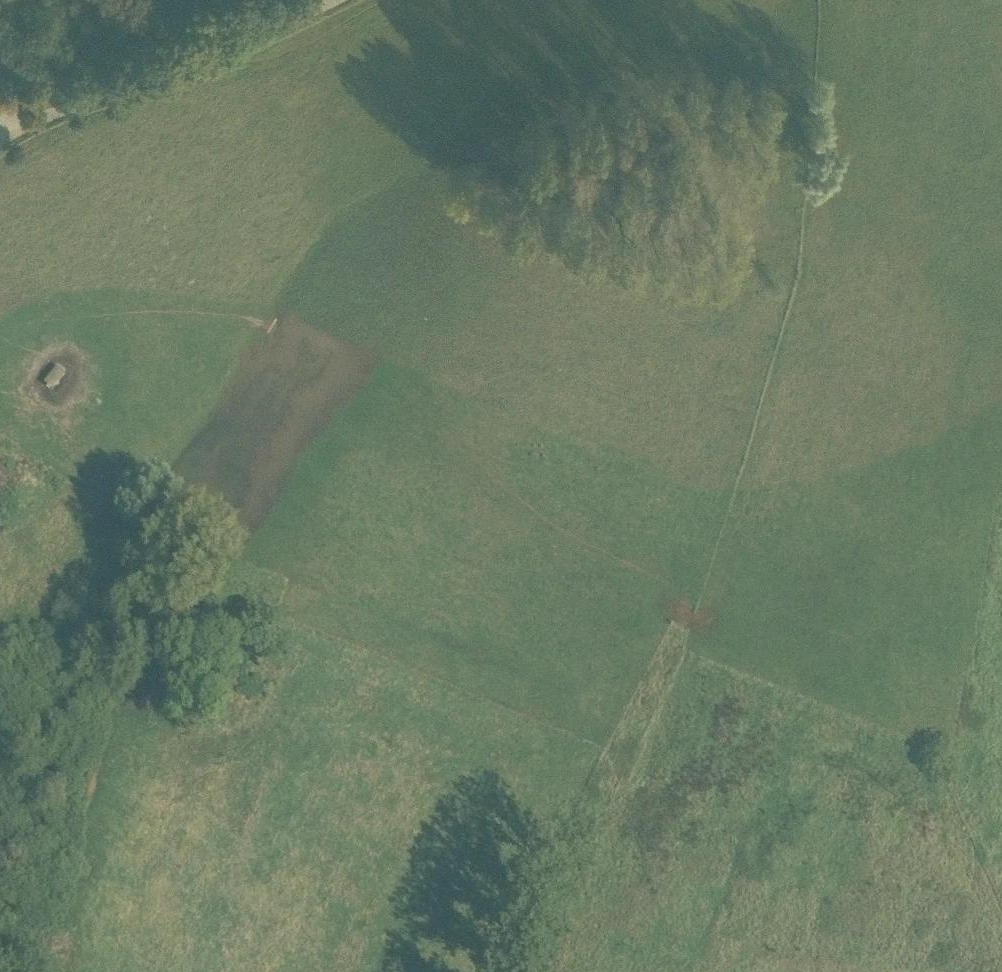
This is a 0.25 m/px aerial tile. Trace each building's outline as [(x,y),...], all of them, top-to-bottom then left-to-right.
[(21,89),(20,90),(15,95),(14,94),(13,95),(21,102),(22,101),(21,100),(26,95),(26,94),(25,92),(24,91),(23,90),(22,89),(21,89)]
